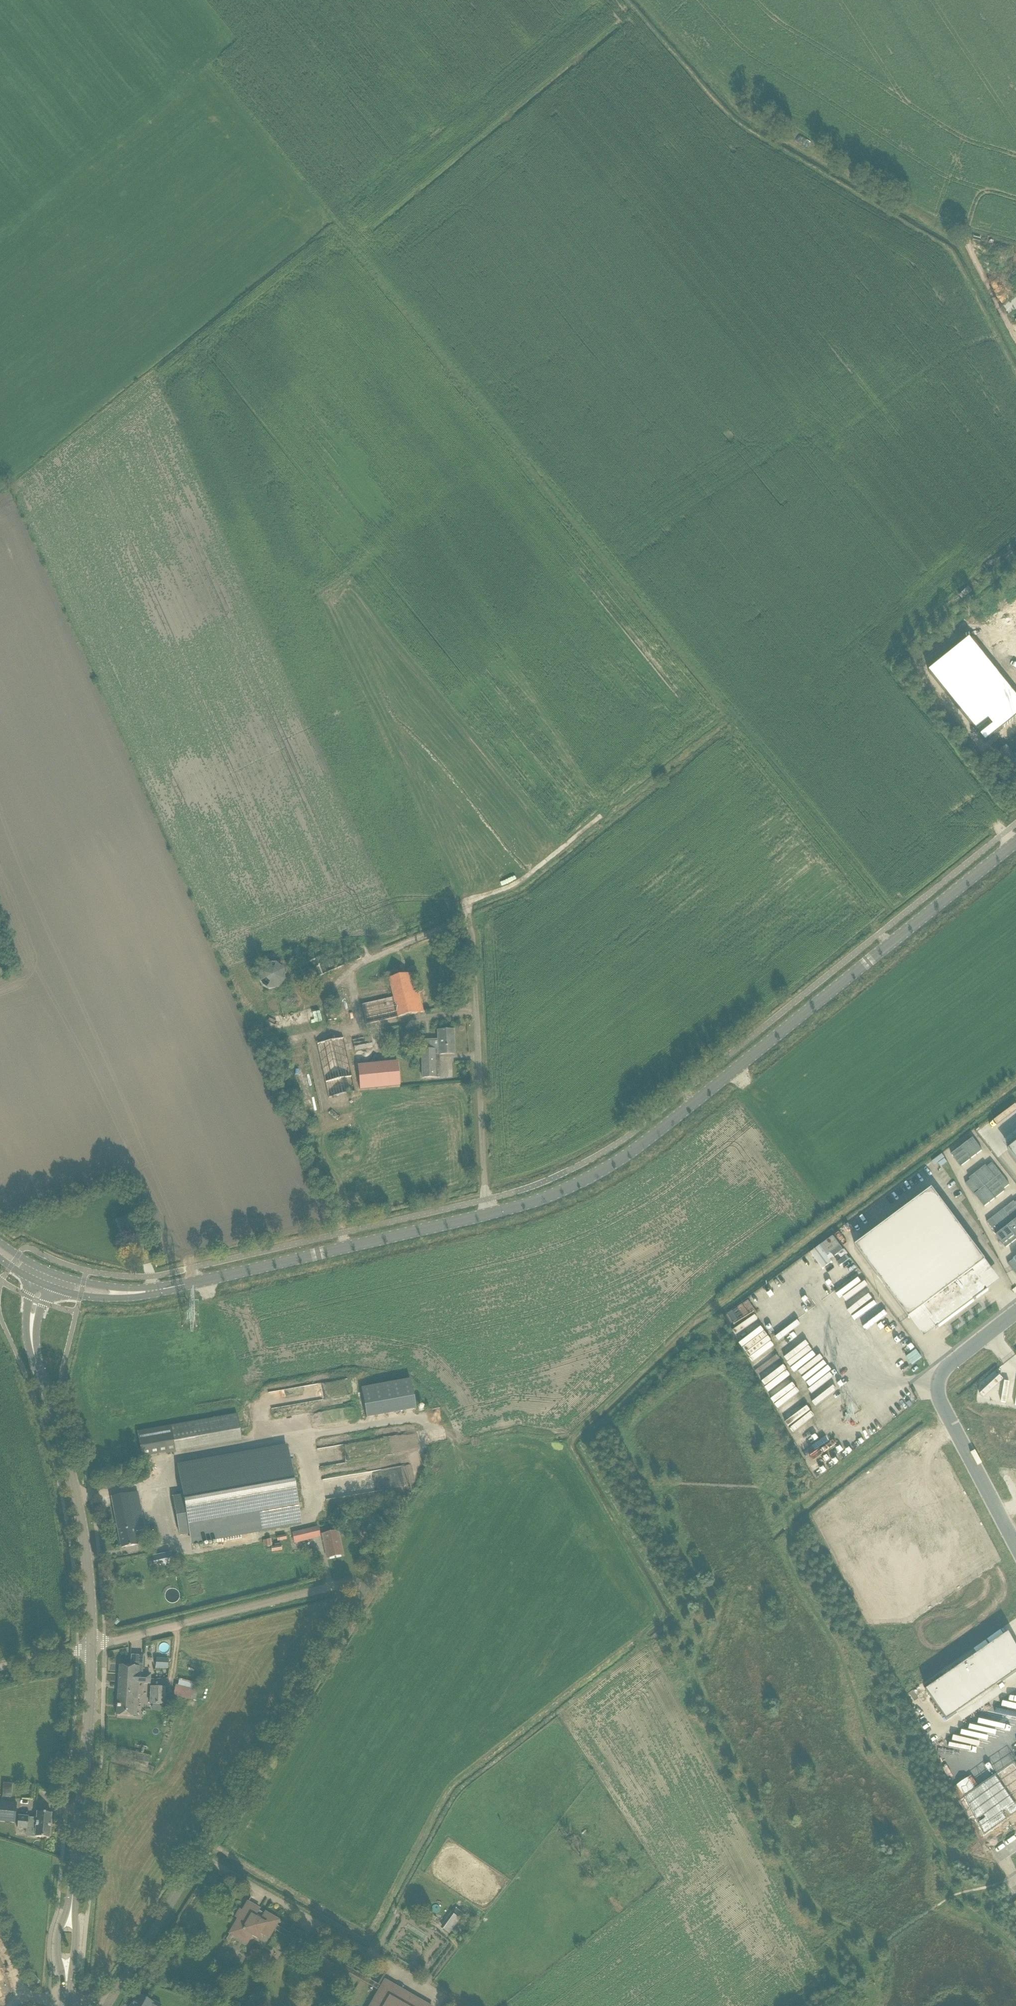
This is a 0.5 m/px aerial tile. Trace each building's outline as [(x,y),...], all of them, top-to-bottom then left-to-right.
[(929,672),(986,742),(1015,718),(1015,697),(970,639),(929,672)] [(1009,763),(1011,761),(1015,767),(1015,758),(1015,757),(1015,758),(1007,747),(1000,752),(1009,763)] [(354,944),(312,962),(318,976),(360,958),(354,944)] [(298,948),(289,952),(294,964),(303,960),(298,948)] [(318,976),(312,962),(297,968),(304,983),(318,976)] [(257,972),(258,983),(267,990),(276,989),(284,981),(283,970),(275,963),(264,964),(257,972)] [(389,978),(393,997),(361,1004),(366,1024),(423,1012),(419,992),(423,992),(422,988),(418,989),(414,973),(389,978)] [(421,1050),(422,1078),(439,1077),(439,1070),(435,1070),(435,1055),(454,1054),(453,1030),(437,1031),(438,1039),(424,1040),(425,1050),(421,1050)] [(353,1039),(355,1051),(372,1048),(371,1037),(353,1039)] [(317,1044),(328,1098),(355,1092),(343,1038),(317,1044)] [(397,1063),(357,1066),(360,1090),(399,1086),(397,1063)] [(967,1142),(977,1155),(982,1151),(973,1138),(967,1142)] [(962,1146),(971,1159),(977,1155),(967,1142),(962,1146)] [(1011,1149),(1010,1148),(1008,1150),(1015,1161),(1015,1145),(1011,1149)] [(962,1146),(951,1154),(961,1167),(971,1159),(962,1146)] [(990,1162),(986,1165),(996,1179),(1001,1174),(992,1163),(991,1163),(990,1162)] [(980,1170),(991,1183),(996,1179),(986,1165),(980,1170)] [(991,1183),(980,1170),(975,1174),(985,1187),(991,1183)] [(980,1191),(985,1187),(975,1174),(969,1178),(980,1191)] [(1001,1174),(996,1179),(1004,1189),(1010,1185),(1001,1174)] [(969,1178),(966,1181),(967,1182),(965,1184),(974,1196),(980,1191),(969,1178)] [(985,1187),(995,1199),(1005,1191),(1004,1189),(996,1179),(991,1183),(985,1187)] [(980,1191),(989,1203),(995,1199),(985,1187),(980,1191)] [(980,1279),(991,1270),(932,1190),(855,1247),(908,1318),(921,1309),(936,1329),(976,1299),(988,1291),(980,1279)] [(977,1198),(984,1207),(989,1203),(980,1191),(974,1196),(977,1198)] [(1002,1210),(1012,1223),(1015,1220),(1015,1205),(1015,1203),(1013,1201),(1008,1206),(1002,1210)] [(1012,1223),(1002,1210),(997,1214),(1007,1227),(1012,1223)] [(1007,1227),(997,1214),(991,1219),(1001,1231),(1007,1227)] [(991,1219),(987,1222),(994,1232),(993,1233),(996,1236),(1001,1231),(991,1219)] [(1012,1223),(1007,1227),(1015,1239),(1015,1227),(1012,1223)] [(1015,1240),(1015,1239),(1007,1227),(1001,1231),(1011,1244),(1015,1240)] [(996,1236),(1006,1248),(1011,1244),(1001,1231),(996,1236)] [(1013,1260),(1008,1264),(1015,1274),(1015,1263),(1013,1260)] [(763,1288),(719,1315),(761,1383),(768,1387),(769,1385),(769,1378),(773,1378),(773,1371),(776,1367),(780,1370),(785,1367),(800,1377),(800,1368),(806,1369),(809,1364),(809,1360),(814,1360),(819,1363),(813,1354),(798,1330),(787,1322),(782,1325),(779,1320),(767,1327),(763,1333),(759,1326),(762,1322),(763,1288)] [(406,1380),(356,1385),(359,1416),(409,1410),(406,1380)] [(141,1457),(175,1451),(170,1426),(137,1432),(141,1457)] [(184,1494),(172,1496),(180,1536),(190,1534),(192,1544),(301,1524),(299,1513),(286,1444),(179,1464),(184,1494)] [(135,1532),(145,1530),(137,1492),(111,1497),(121,1548),(137,1545),(135,1532)] [(310,1540),(308,1529),(292,1533),(294,1544),(310,1540)] [(322,1534),(325,1548),(327,1558),(343,1555),(338,1531),(322,1534)] [(926,1690),(947,1721),(1015,1673),(1015,1651),(1007,1637),(1010,1635),(1009,1633),(926,1690)] [(155,1668),(168,1669),(168,1659),(156,1658),(155,1668)] [(116,1716),(133,1717),(134,1702),(137,1703),(138,1683),(150,1684),(150,1675),(142,1674),(142,1666),(119,1665),(116,1716)] [(195,1690),(197,1683),(179,1679),(177,1685),(176,1685),(173,1696),(195,1701),(197,1691),(195,1690)] [(149,1704),(164,1705),(165,1687),(150,1686),(149,1704)] [(130,1762),(147,1766),(150,1757),(133,1753),(130,1762)] [(959,1800),(968,1819),(973,1816),(984,1836),(1015,1813),(1015,1767),(1013,1763),(959,1800)] [(14,1822),(16,1803),(0,1802),(0,1821),(14,1822)] [(35,1837),(49,1838),(51,1813),(37,1812),(36,1819),(28,1818),(28,1817),(18,1816),(17,1828),(27,1829),(27,1827),(35,1828),(35,1837)] [(238,1919),(229,1933),(238,1938),(246,1943),(251,1935),(257,1938),(260,1932),(269,1937),(278,1920),(264,1912),(262,1915),(257,1912),(254,1917),(239,1909),(234,1917),(238,1919)] [(443,1929),(449,1933),(460,1919),(453,1914),(443,1929)] [(384,1980),(370,2005),(429,2005),(384,1980)] [(161,2005),(149,1998),(148,2000),(137,1994),(130,2005),(161,2005)]
